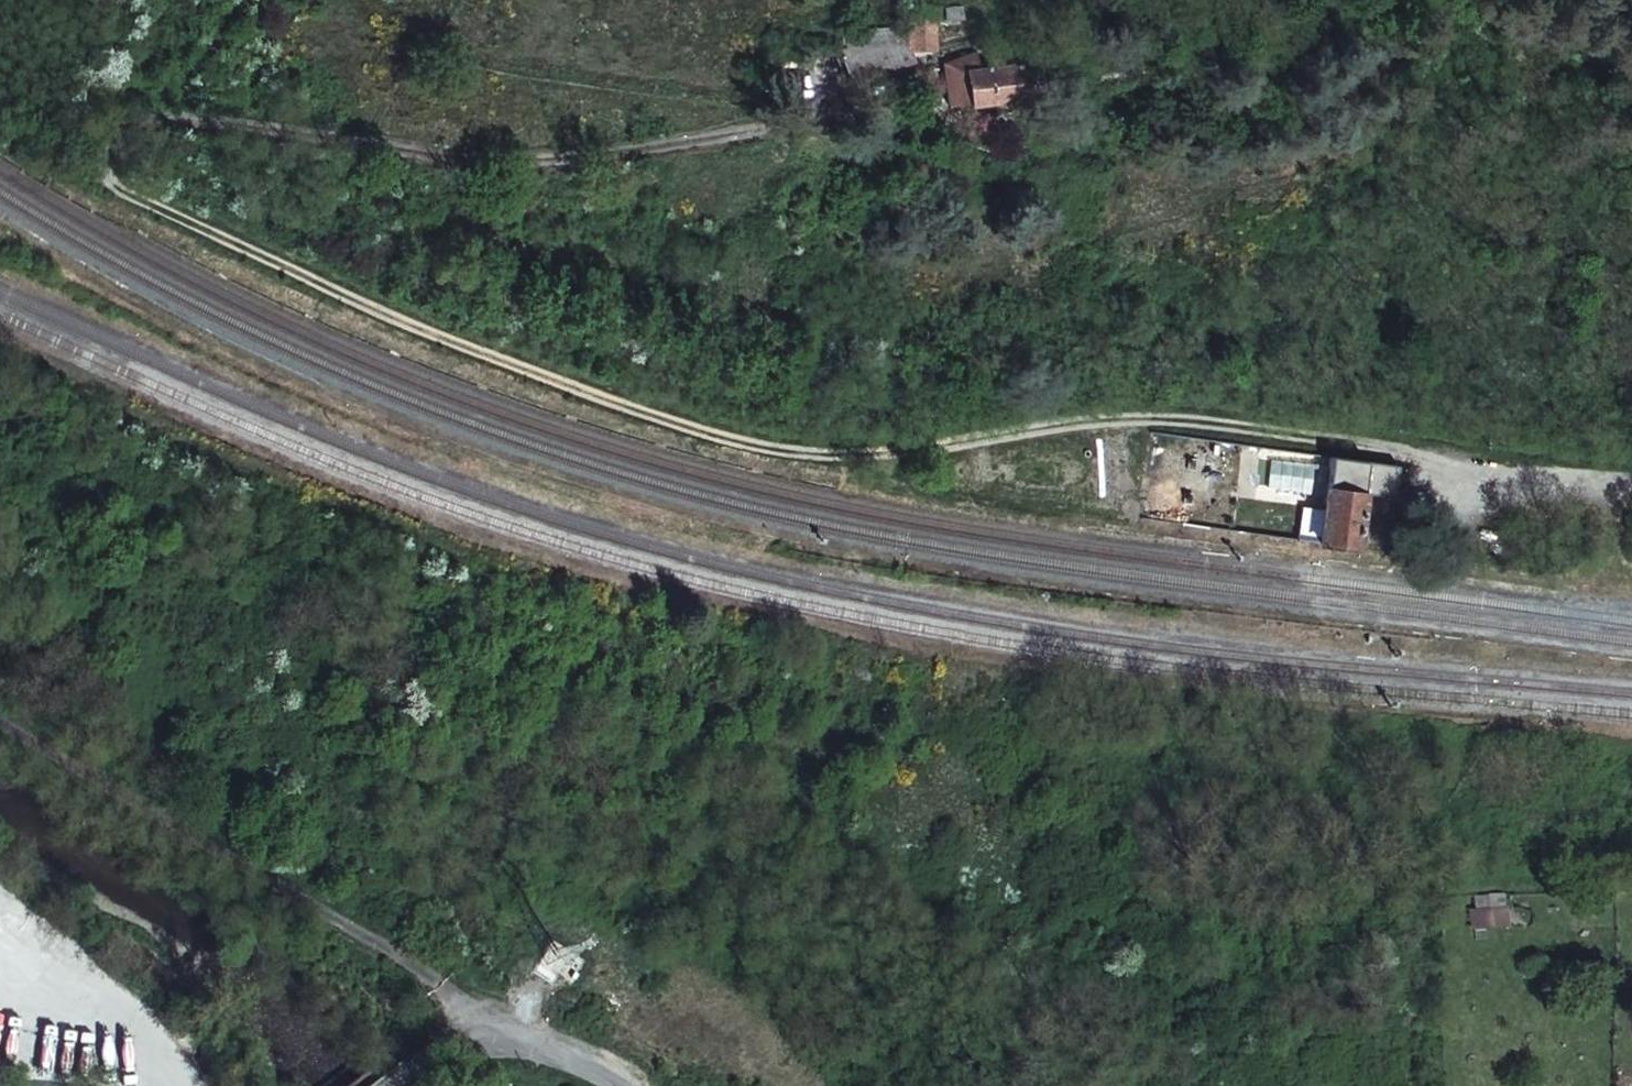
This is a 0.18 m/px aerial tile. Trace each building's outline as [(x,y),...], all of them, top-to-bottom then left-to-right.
[(919,14),(916,45),(941,49),(945,17),(919,14)] [(1012,70),(983,71),(982,58),(949,60),(949,102),(1042,97),(1041,64),(1031,64),(1030,58),(1012,59),(1012,70)] [(1245,459),(1265,464),(1269,447),(1249,443),(1245,459)] [(1289,467),(1314,472),(1318,454),(1293,449),(1289,467)] [(1325,536),(1363,542),(1369,506),(1372,487),(1334,480),(1325,536)] [(1467,921),(1507,919),(1506,896),(1466,896),(1467,921)]
